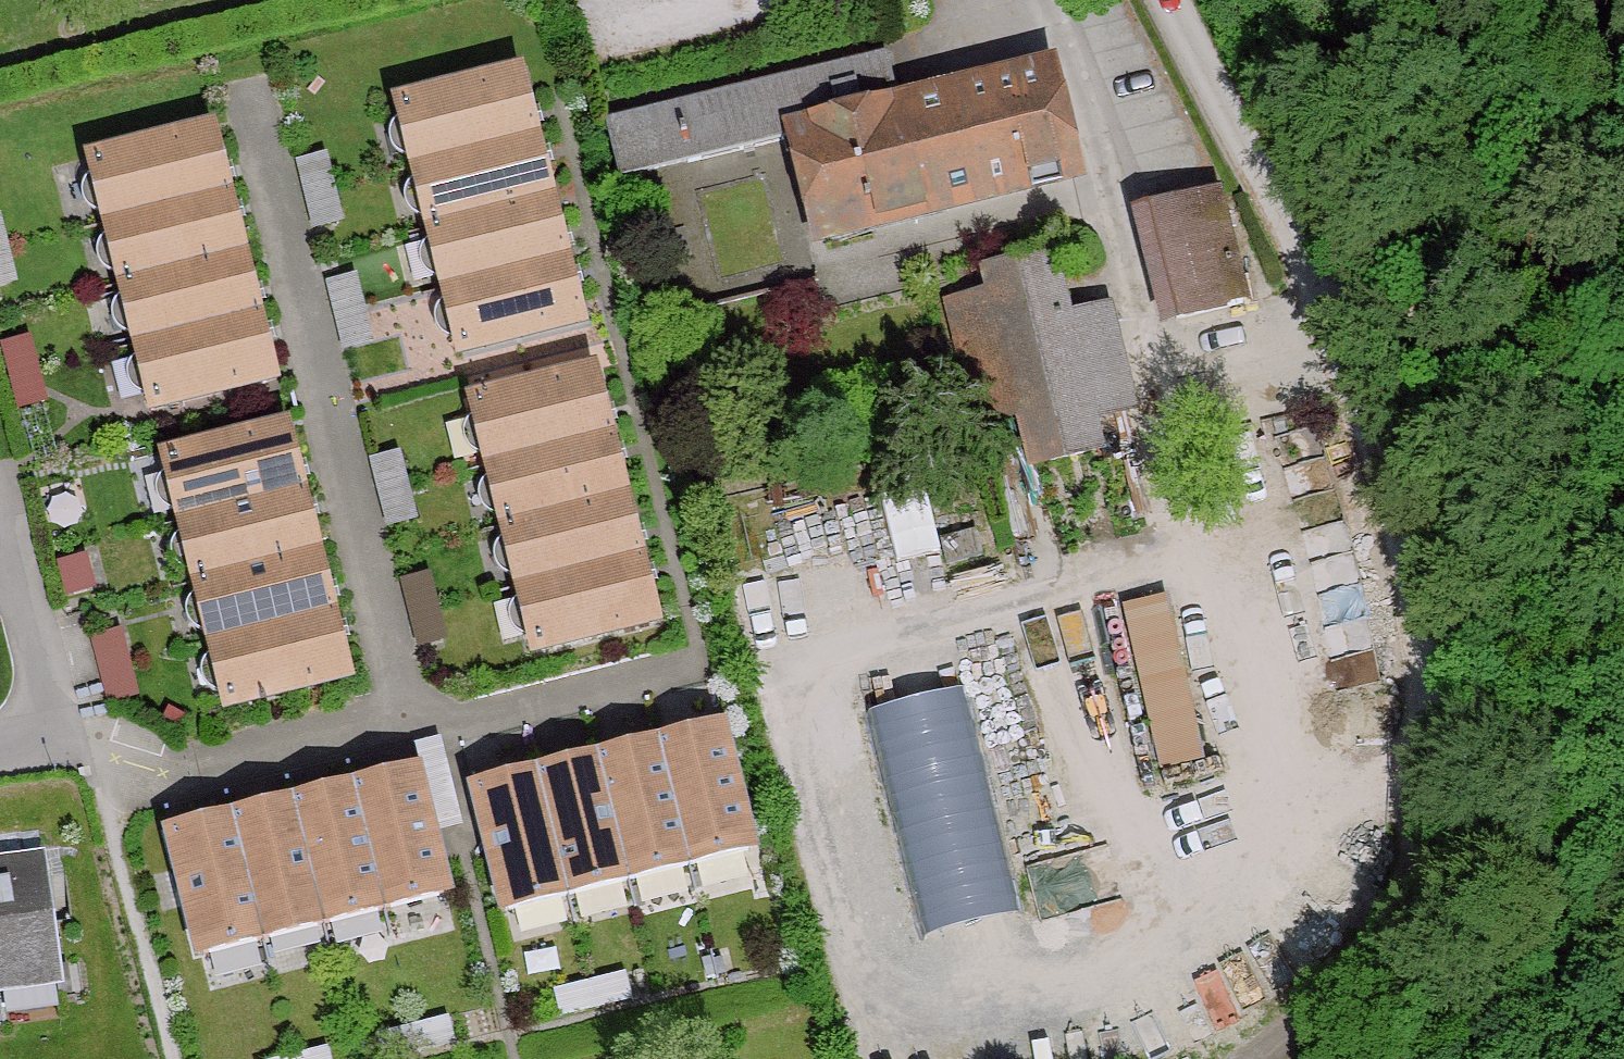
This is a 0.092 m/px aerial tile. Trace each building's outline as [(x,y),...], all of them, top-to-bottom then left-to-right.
[(781,128),(897,101),(886,56),(604,124),(618,181),(784,141),(781,128)] [(781,128),(784,141),(811,255),(1073,194),(1043,66),(897,101),(781,128)] [(419,170),(545,140),(530,78),(404,107),(419,170)] [(109,228),(234,199),(220,136),(94,165),(109,228)] [(434,233),(559,203),(545,140),(419,170),(434,233)] [(1151,210),(1141,213),(1175,329),(1262,304),(1228,188),(1223,189),(1151,210)] [(123,291),(249,261),(234,199),(109,228),(123,291)] [(448,295),(574,266),(559,203),(434,233),(448,295)] [(1055,253),(977,270),(982,294),(945,302),(974,433),(1017,423),(1028,473),(1106,455),(1099,422),(1135,414),(1111,308),(1070,318),(1055,253)] [(138,353),(264,324),(249,261),(123,291),(138,353)] [(463,358),(589,329),(574,266),(448,295),(463,358)] [(153,416),(279,387),(264,324),(138,353),(153,416)] [(496,470),(622,441),(607,378),(482,407),(496,470)] [(181,527),(307,498),(292,435),(167,464),(181,527)] [(511,533),(637,503),(622,441),(496,470),(511,533)] [(196,590),(322,560),(307,498),(181,527),(196,590)] [(526,596),(651,566),(637,503),(511,533),(526,596)] [(211,653),(337,623),(322,560),(196,590),(211,653)] [(540,658),(666,629),(651,566),(526,596),(540,658)] [(1180,598),(1127,609),(1163,777),(1216,766),(1180,598)] [(226,715),(351,686),(337,623),(211,653),(226,715)] [(973,668),(872,689),(920,922),(1020,902),(973,668)] [(729,728),(665,743),(692,861),(757,846),(729,728)] [(665,743),(600,758),(628,876),(692,861),(665,743)] [(600,758),(536,773),(564,891),(628,876),(600,758)] [(536,773),(471,788),(499,907),(564,891),(536,773)] [(426,776),(361,791),(389,909),(454,894),(426,776)] [(361,791),(297,806),(325,924),(389,909),(361,791)] [(297,806),(232,821),(260,939),(325,924),(297,806)] [(232,821),(168,836),(196,954),(260,939),(232,821)] [(0,867),(0,1003),(60,999),(52,864),(0,867)]
